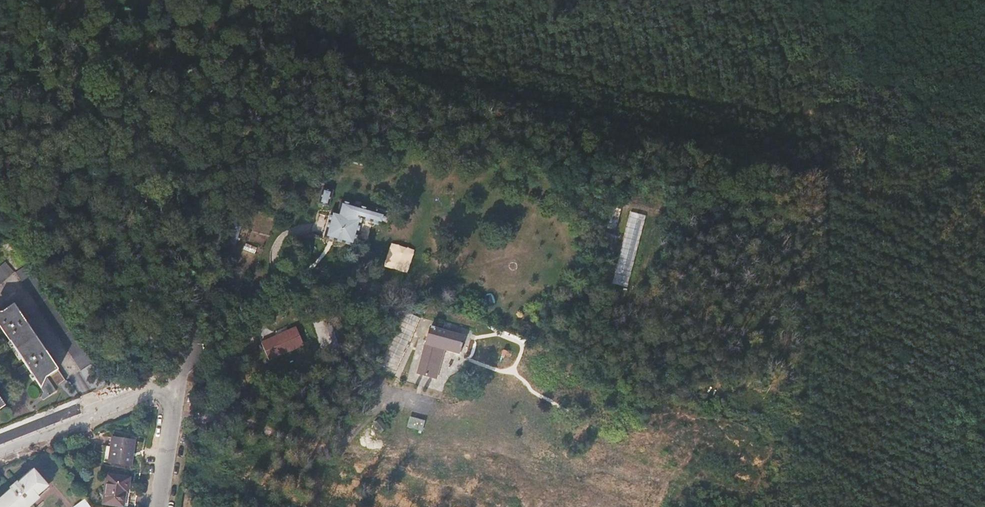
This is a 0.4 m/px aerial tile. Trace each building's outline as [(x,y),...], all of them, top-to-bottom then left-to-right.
[(324,189),(321,203),(330,204),(333,191),(324,189)] [(313,218),(319,220),(323,204),(317,202),(313,218)] [(323,204),(319,220),(323,221),(327,205),(323,204)] [(616,284),(631,287),(643,213),(628,211),(616,284)] [(359,231),(370,235),(374,222),(339,212),(336,225),(359,231)] [(374,222),(370,235),(386,239),(390,226),(374,221),(374,222)] [(351,259),(359,231),(336,225),(329,223),(321,250),(351,259)] [(245,244),(243,251),(255,254),(257,246),(245,244)] [(15,272),(7,259),(0,265),(0,285),(15,272)] [(81,370),(93,362),(27,263),(15,272),(81,370)] [(66,380),(15,304),(0,314),(0,331),(2,329),(43,391),(42,397),(44,401),(57,392),(54,388),(66,380)] [(444,348),(458,352),(462,336),(430,326),(426,342),(425,342),(417,373),(435,378),(444,348)] [(396,370),(407,347),(393,340),(382,364),(396,370)] [(285,353),(251,369),(256,380),(290,364),(285,353)] [(410,415),(407,427),(422,431),(425,420),(410,415)] [(109,462),(131,466),(135,440),(113,437),(109,462)] [(34,470),(18,483),(17,481),(11,486),(13,488),(0,499),(0,506),(27,506),(41,494),(39,493),(47,485),(34,470)] [(129,478),(108,475),(105,503),(123,506),(125,491),(128,491),(129,478)] [(72,506),(73,506),(92,506),(83,497),(72,506)]
